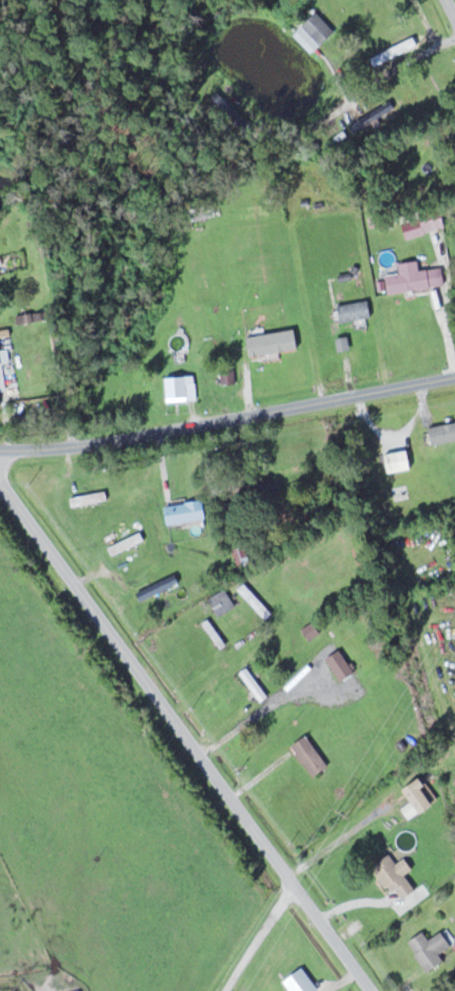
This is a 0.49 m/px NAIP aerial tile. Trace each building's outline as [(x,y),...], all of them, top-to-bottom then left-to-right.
[(312,54),(336,31),(317,11),(293,34),(312,54)] [(395,108),(391,100),(349,125),(355,134),(372,124),(374,127),(382,122),(379,117),(395,108)] [(448,225),(441,207),(402,222),(408,240),(448,225)] [(390,293),(446,285),(443,267),(421,270),(420,260),(400,263),(402,273),(388,276),(390,293)] [(339,304),(341,321),(372,318),(370,300),(339,304)] [(222,383),(235,383),(235,369),(222,370),(222,383)] [(168,400),(196,400),(196,376),(168,376),(168,400)] [(341,506),(340,498),(332,499),(333,507),(341,506)] [(206,503),(168,503),(168,521),(206,521),(206,503)] [(110,549),(114,556),(145,538),(140,531),(110,549)] [(249,561),(245,546),(235,549),(239,563),(249,561)] [(236,606),(226,588),(208,598),(218,616),(236,606)] [(202,624),(220,649),(227,644),(209,619),(202,624)] [(357,673),(340,649),(327,659),(344,682),(357,673)] [(261,702),(270,696),(248,667),(240,673),(261,702)] [(294,744),(313,777),(329,768),(310,735),(294,744)] [(404,791),(422,815),(440,801),(422,777),(404,791)] [(407,857),(397,863),(392,854),(377,863),(401,901),(417,891),(406,874),(414,869),(407,857)] [(453,945),(444,932),(430,941),(424,932),(409,942),(430,973),(446,962),(440,954),(453,945)]
